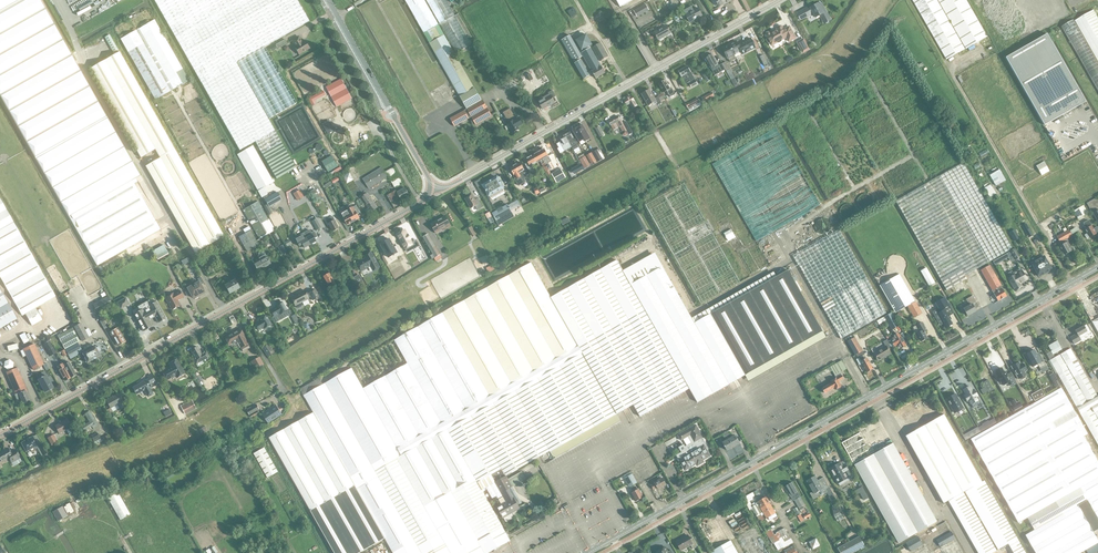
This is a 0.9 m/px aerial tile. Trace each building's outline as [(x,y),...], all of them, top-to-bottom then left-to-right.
[(97,266),(160,229),(134,184),(137,182),(135,178),(140,175),(40,0),(0,0),(0,96),(97,266)] [(268,119),(236,62),(265,46),(309,21),(297,0),(154,0),(240,150),(255,141),(262,153),(276,179),(296,168),(281,142),(268,119)] [(438,24),(425,0),(405,0),(424,33),(427,31),(435,26),(438,24)] [(471,45),(446,0),(426,0),(456,53),(471,45)] [(672,4),(675,9),(681,6),(677,0),(671,0),(670,1),(672,4)] [(946,60),(965,49),(937,0),(912,0),(946,60)] [(987,37),(966,0),(938,0),(966,49),(987,37)] [(824,23),(824,22),(825,23),(830,20),(830,19),(821,3),(818,5),(818,3),(811,7),(810,6),(797,13),(798,14),(797,14),(800,19),(801,19),(813,13),(816,17),(820,15),(824,23)] [(645,4),(634,10),(637,16),(645,12),(643,9),(647,7),(645,4)] [(697,7),(685,14),(690,22),(702,16),(697,7)] [(136,15),(139,21),(142,19),(145,24),(154,19),(148,8),(136,15)] [(1075,20),(1097,61),(1097,18),(1094,10),(1075,20)] [(1063,28),(1097,91),(1097,62),(1074,19),(1062,26),(1063,28)] [(155,100),(189,80),(154,20),(120,39),(155,100)] [(665,24),(653,31),(658,40),(670,33),(665,24)] [(474,88),(444,34),(441,36),(435,26),(427,31),(433,41),(429,43),(459,96),(466,109),(481,100),(474,88)] [(772,45),(776,42),(778,43),(779,42),(780,42),(781,41),(781,40),(782,39),(786,37),(789,41),(795,38),(789,27),(783,30),(781,27),(780,26),(779,26),(778,27),(777,28),(778,29),(776,30),(776,31),(772,33),(772,32),(770,34),(770,33),(769,33),(768,33),(767,33),(766,34),(766,35),(768,38),(766,39),(768,43),(770,42),(771,45),(772,45)] [(110,34),(105,36),(114,53),(119,51),(110,34)] [(1006,57),(1044,125),(1086,101),(1047,34),(1038,39),(1006,57)] [(573,61),(582,56),(570,35),(561,40),(573,61)] [(298,36),(292,40),(295,46),(294,47),(299,54),(309,48),(305,41),(302,42),(298,36)] [(738,45),(736,41),(729,44),(735,57),(755,47),(751,38),(744,42),(738,45)] [(285,39),(275,45),(277,48),(287,43),(285,39)] [(803,39),(798,42),(803,52),(809,49),(803,39)] [(600,43),(592,47),(600,61),(608,56),(600,43)] [(736,59),(735,57),(729,44),(722,48),(727,58),(728,58),(730,62),(736,59)] [(297,103),(265,46),(236,62),(268,119),(297,103)] [(601,66),(590,48),(581,53),(592,71),(595,78),(605,73),(601,66)] [(224,236),(119,52),(90,68),(140,157),(155,149),(160,158),(145,166),(195,253),(224,236)] [(712,54),(705,58),(711,69),(718,64),(712,54)] [(769,66),(763,55),(760,56),(765,68),(769,66)] [(580,59),(575,63),(584,79),(590,75),(580,59)] [(722,64),(725,70),(734,85),(737,84),(734,78),(726,61),(722,64)] [(687,66),(683,68),(693,87),(697,84),(687,66)] [(693,87),(683,68),(678,71),(687,87),(690,85),(691,87),(693,87)] [(704,69),(700,71),(707,82),(711,80),(704,69)] [(336,107),(352,98),(342,79),(326,87),(336,107)] [(659,84),(663,92),(667,90),(670,97),(675,94),(671,88),(670,88),(665,80),(659,84)] [(655,98),(649,89),(641,94),(648,105),(656,101),(658,105),(662,103),(661,102),(660,101),(658,96),(655,98)] [(309,97),(312,105),(317,103),(316,99),(327,94),(325,90),(309,97)] [(540,100),(538,101),(543,109),(549,105),(549,106),(555,103),(552,98),(556,96),(552,90),(548,93),(549,94),(539,99),(540,100)] [(704,103),(714,97),(712,92),(701,98),(704,103)] [(624,100),(627,106),(629,104),(632,109),(637,106),(631,96),(624,100)] [(687,108),(700,101),(698,98),(688,103),(688,102),(685,104),(687,108)] [(476,125),(492,116),(483,100),(481,100),(466,109),(450,119),(454,126),(471,117),(476,125)] [(518,118),(516,119),(510,108),(503,112),(509,123),(507,124),(513,132),(520,128),(519,127),(522,125),(518,118)] [(609,121),(612,128),(616,125),(618,124),(619,124),(620,126),(620,127),(622,131),(622,134),(623,135),(624,136),(626,135),(627,134),(628,133),(629,135),(632,133),(625,121),(622,123),(620,120),(619,121),(617,116),(609,121)] [(327,121),(323,124),(328,133),(333,131),(327,121)] [(591,139),(582,124),(577,127),(586,142),(591,139)] [(604,135),(599,126),(596,128),(600,137),(604,135)] [(586,142),(577,127),(572,130),(579,142),(584,139),(586,142)] [(578,147),(574,139),(575,138),(572,133),(571,134),(570,132),(565,135),(571,147),(572,147),(573,150),(578,147)] [(571,147),(565,135),(560,137),(562,141),(560,142),(565,151),(571,147)] [(281,200),(277,192),(268,197),(263,188),(273,182),(252,145),(237,154),(262,198),(263,197),(269,207),(281,200)] [(545,158),(548,156),(544,148),(538,152),(542,159),(548,170),(551,168),(547,161),(545,158)] [(601,158),(597,150),(592,152),(597,160),(601,158)] [(542,159),(538,152),(526,159),(528,162),(525,164),(531,175),(535,172),(532,165),(540,161),(542,165),(542,166),(545,171),(548,170),(542,159)] [(591,153),(587,155),(591,164),(596,161),(591,153)] [(338,166),(332,156),(322,161),(328,172),(338,166)] [(585,157),(580,160),(585,167),(589,165),(585,157)] [(1042,175),(1049,171),(1044,161),(1036,166),(1042,175)] [(520,162),(515,165),(524,182),(528,180),(529,181),(532,179),(529,174),(525,176),(522,171),(524,170),(520,162)] [(1012,248),(975,184),(963,162),(895,200),(946,290),(966,279),(965,276),(1012,248)] [(581,164),(572,169),(575,174),(584,169),(581,164)] [(515,165),(509,168),(514,176),(516,175),(518,178),(519,178),(522,183),(524,182),(515,165)] [(369,189),(383,180),(388,177),(382,167),(363,179),(369,189)] [(392,168),(385,172),(395,188),(404,183),(394,167),(392,169),(392,168)] [(561,168),(551,174),(556,183),(566,177),(561,168)] [(995,186),(999,184),(1006,180),(1000,169),(989,175),(995,186)] [(347,182),(355,178),(351,171),(343,175),(347,182)] [(498,178),(497,177),(483,185),(489,196),(491,198),(504,191),(503,188),(503,187),(505,186),(503,183),(502,183),(501,183),(500,181),(501,181),(501,180),(500,177),(498,178)] [(779,227),(820,205),(805,177),(799,180),(803,181),(804,180),(806,183),(806,187),(808,192),(807,192),(802,194),(800,194),(800,195),(800,199),(798,199),(794,201),(793,205),(795,209),(793,210),(791,217),(787,220),(777,218),(778,221),(778,224),(779,227)] [(684,183),(645,205),(701,304),(740,282),(684,183)] [(985,187),(990,197),(997,193),(991,183),(985,187)] [(297,201),(294,202),(297,207),(309,201),(303,188),(293,193),(297,201)] [(409,196),(405,188),(397,192),(396,190),(387,195),(391,202),(395,200),(396,201),(400,198),(401,200),(409,196)] [(18,317),(26,313),(32,325),(43,319),(36,306),(52,298),(0,190),(0,280),(18,317)] [(371,212),(377,208),(367,193),(361,197),(371,212)] [(465,198),(471,208),(475,206),(477,210),(483,207),(479,200),(476,202),(472,194),(465,198)] [(259,239),(274,230),(258,201),(242,210),(259,239)] [(492,213),(496,220),(512,212),(507,204),(492,213)] [(353,221),(359,218),(357,214),(360,212),(356,205),(347,210),(348,211),(353,221)] [(1078,219),(1088,213),(1083,205),(1073,211),(1078,219)] [(353,221),(348,211),(346,212),(348,215),(343,217),(348,225),(353,221)] [(430,224),(435,233),(442,229),(443,231),(451,226),(445,216),(430,224)] [(316,219),(312,221),(316,230),(321,228),(316,219)] [(334,220),(329,223),(333,231),(339,228),(334,220)] [(1089,237),(1097,232),(1097,229),(1097,227),(1093,229),(1088,220),(1083,223),(1086,229),(1085,229),(1087,233),(1084,235),(1087,239),(1089,237)] [(728,240),(736,237),(732,228),(724,232),(728,240)] [(247,252),(259,245),(250,230),(238,237),(247,252)] [(405,230),(397,234),(405,249),(413,244),(410,239),(410,238),(408,235),(405,230)] [(841,339),(856,330),(886,313),(838,230),(793,256),(841,339)] [(1058,244),(1064,255),(1070,251),(1069,248),(1073,246),(1068,238),(1071,236),(1068,230),(1056,236),(1060,242),(1058,244)] [(316,241),(314,238),(317,237),(314,231),(310,233),(311,235),(306,237),(306,238),(310,245),(316,241)] [(303,233),(297,236),(304,248),(310,245),(306,238),(306,237),(303,233)] [(435,258),(435,257),(440,254),(428,234),(423,237),(435,258)] [(385,241),(381,244),(389,257),(393,255),(394,254),(400,251),(397,245),(394,247),(393,245),(394,245),(393,245),(392,243),(392,242),(392,243),(389,239),(386,240),(385,241)] [(152,251),(157,260),(168,254),(163,245),(152,251)] [(281,255),(287,252),(283,246),(278,249),(281,255)] [(419,246),(414,249),(418,256),(424,253),(419,246)] [(141,247),(131,252),(133,256),(143,250),(141,247)] [(1010,251),(1015,260),(1020,257),(1015,248),(1010,251)] [(124,251),(101,265),(103,268),(126,254),(124,251)] [(380,267),(371,252),(364,256),(365,258),(357,262),(362,271),(368,267),(371,272),(380,267)] [(258,258),(264,268),(271,264),(266,256),(262,258),(261,256),(258,258)] [(1044,256),(1038,260),(1045,273),(1046,273),(1047,273),(1049,272),(1050,271),(1052,270),(1044,256)] [(188,257),(181,261),(183,265),(190,261),(188,257)] [(256,262),(252,264),(257,272),(264,268),(258,258),(255,260),(256,262)] [(616,258),(550,296),(578,346),(644,309),(630,283),(616,258)] [(1045,273),(1038,260),(1031,263),(1039,277),(1041,275),(1042,276),(1044,275),(1045,273)] [(550,296),(531,262),(443,312),(491,395),(511,384),(578,346),(550,296)] [(497,268),(495,264),(486,268),(489,272),(497,268)] [(980,270),(998,301),(1006,296),(1000,286),(1001,285),(990,265),(980,270)] [(710,314),(693,323),(660,266),(630,283),(644,309),(689,388),(697,402),(745,375),(710,314)] [(922,270),(930,285),(935,282),(926,268),(922,270)] [(1026,279),(1021,269),(1014,273),(1015,275),(1008,279),(1015,290),(1016,289),(1018,290),(1020,289),(1020,287),(1022,286),(1019,283),(1021,281),(1022,282),(1026,279)] [(826,338),(788,270),(710,314),(745,375),(749,382),(826,338)] [(337,285),(330,273),(324,276),(328,284),(331,282),(334,287),(337,285)] [(899,274),(880,285),(895,310),(914,300),(899,274)] [(199,281),(193,285),(199,296),(204,293),(203,292),(204,291),(201,284),(204,283),(201,277),(197,279),(199,281)] [(234,279),(224,285),(229,294),(239,288),(234,279)] [(187,288),(191,295),(193,298),(194,297),(195,298),(199,296),(193,285),(187,288)] [(308,298),(311,297),(313,300),(319,297),(315,289),(306,294),(304,290),(291,297),(295,306),(296,305),(297,308),(298,308),(301,306),(301,305),(300,303),(308,298)] [(15,320),(0,290),(0,328),(15,320)] [(172,309),(179,305),(178,302),(176,302),(176,301),(177,300),(180,298),(176,292),(173,294),(173,293),(165,297),(172,309)] [(98,313),(112,305),(107,296),(93,304),(98,313)] [(969,305),(963,308),(967,316),(976,311),(972,305),(976,302),(973,296),(966,299),(969,305)] [(130,304),(126,297),(117,302),(121,309),(130,304)] [(945,297),(936,303),(940,310),(949,305),(945,297)] [(166,318),(157,303),(156,301),(148,305),(149,307),(144,310),(143,309),(133,314),(143,331),(152,326),(149,320),(155,316),(158,323),(166,318)] [(922,313),(915,301),(907,306),(914,318),(922,313)] [(279,315),(286,311),(287,311),(282,302),(275,306),(275,308),(270,311),(273,317),(279,314),(279,315)] [(689,388),(644,309),(578,346),(616,414),(633,405),(640,416),(689,388)] [(441,423),(443,422),(467,409),(491,395),(443,312),(394,340),(407,363),(441,423)] [(891,313),(884,317),(892,329),(899,326),(891,313)] [(942,319),(946,328),(952,324),(950,319),(951,319),(949,315),(948,316),(947,313),(943,315),(945,318),(942,319)] [(254,324),(258,330),(263,327),(264,328),(271,324),(266,316),(259,320),(260,321),(254,324)] [(104,329),(108,327),(103,319),(100,321),(104,329)] [(927,338),(925,333),(925,332),(927,331),(922,322),(917,325),(920,331),(916,334),(917,335),(915,336),(915,337),(916,339),(917,339),(919,338),(921,342),(927,338)] [(82,341),(89,338),(81,323),(74,326),(82,341)] [(1081,340),(1080,339),(1091,333),(1086,325),(1084,326),(1075,331),(1077,334),(1070,338),(1074,344),(1081,340)] [(57,336),(65,349),(77,342),(79,341),(72,328),(57,336)] [(118,328),(110,332),(117,346),(125,341),(118,328)] [(225,337),(229,345),(233,343),(233,344),(237,342),(240,347),(240,348),(242,351),(249,348),(244,337),(240,329),(225,337)] [(24,344),(29,341),(24,332),(19,335),(24,344)] [(894,346),(898,344),(901,348),(906,345),(899,334),(897,336),(896,334),(893,335),(894,337),(890,340),(888,341),(892,347),(894,346)] [(856,355),(863,351),(855,337),(848,341),(856,355)] [(48,351),(54,348),(50,340),(43,344),(48,351)] [(887,349),(891,347),(887,340),(883,342),(885,345),(873,352),(878,361),(890,354),(887,349)] [(1049,360),(1055,357),(1053,354),(1061,349),(1060,347),(1057,341),(1048,346),(1052,354),(1052,355),(1050,351),(1046,354),(1049,360)] [(77,342),(65,349),(70,359),(83,352),(77,342)] [(33,370),(44,365),(34,344),(23,349),(33,370)] [(87,362),(87,363),(101,356),(98,352),(101,350),(99,346),(96,347),(95,346),(82,353),(84,358),(83,358),(85,363),(87,362)] [(203,360),(205,363),(210,360),(206,352),(201,355),(197,346),(190,350),(193,355),(191,356),(196,364),(203,360)] [(263,349),(267,356),(274,352),(272,349),(270,351),(267,346),(263,349)] [(616,414),(578,346),(511,384),(550,452),(616,414)] [(1071,348),(1049,361),(1056,373),(1057,372),(1097,445),(1097,395),(1071,348)] [(1034,350),(1026,354),(1031,362),(1030,363),(1032,367),(1033,366),(1033,367),(1038,364),(1041,369),(1046,366),(1041,356),(1038,357),(1034,350)] [(859,358),(861,362),(867,372),(872,369),(867,359),(864,360),(862,356),(859,358)] [(264,364),(259,357),(254,360),(258,367),(264,364)] [(4,361),(7,370),(15,366),(11,358),(4,361)] [(176,378),(184,374),(176,359),(169,363),(171,367),(162,372),(167,380),(175,376),(176,378)] [(835,376),(840,373),(847,369),(842,360),(830,367),(835,376)] [(71,377),(76,375),(69,362),(64,365),(71,377)] [(1026,375),(1024,372),(1027,370),(1023,363),(1020,365),(1019,362),(1012,366),(1019,379),(1020,379),(1021,380),(1026,377),(1025,376),(1026,375)] [(57,366),(65,381),(70,378),(62,363),(57,366)] [(441,423),(407,363),(363,388),(397,448),(441,423)] [(6,372),(15,394),(15,395),(17,399),(20,398),(22,403),(29,400),(25,390),(27,390),(17,367),(6,372)] [(374,470),(396,458),(401,455),(397,448),(363,388),(351,368),(325,383),(360,445),(371,465),(374,470)] [(1002,368),(996,371),(998,376),(997,376),(1000,382),(1001,382),(1003,385),(1010,381),(1011,383),(1015,381),(1017,384),(1010,372),(1008,373),(1007,374),(1005,371),(1004,372),(1003,371),(1002,368)] [(202,381),(196,372),(193,374),(199,383),(202,381)] [(1053,372),(1049,375),(1056,388),(1060,385),(1053,372)] [(831,382),(821,387),(825,393),(834,388),(835,390),(841,387),(838,381),(843,379),(840,373),(835,376),(836,378),(830,381),(831,382)] [(52,381),(49,376),(47,377),(46,375),(42,377),(41,377),(41,378),(39,379),(38,379),(39,381),(40,383),(45,392),(53,387),(50,383),(52,381)] [(148,377),(149,379),(133,388),(134,390),(134,392),(135,391),(136,394),(139,392),(139,391),(142,389),(143,390),(144,389),(148,396),(152,394),(149,387),(150,386),(151,388),(157,385),(151,375),(148,377)] [(985,387),(980,389),(983,394),(987,391),(988,393),(993,390),(988,380),(982,383),(985,387)] [(350,477),(362,470),(371,465),(360,445),(325,383),(303,395),(313,412),(350,477)] [(501,469),(506,476),(550,452),(511,384),(491,395),(467,409),(501,469)] [(969,386),(963,389),(966,394),(965,395),(964,395),(964,396),(967,402),(969,401),(971,404),(973,407),(981,403),(977,396),(978,396),(974,390),(972,391),(969,386)] [(1077,424),(1081,422),(1061,387),(971,439),(1018,523),(1027,518),(1034,530),(1025,535),(1036,552),(1080,552),(1097,543),(1097,541),(1093,532),(1097,529),(1097,462),(1077,424)] [(1041,389),(1031,395),(1035,400),(1044,395),(1041,389)] [(106,400),(110,408),(117,405),(120,410),(125,407),(123,402),(123,401),(118,393),(106,400)] [(956,394),(947,399),(955,413),(963,408),(956,394)] [(185,414),(196,409),(191,400),(180,406),(185,414)] [(250,415),(260,409),(257,404),(247,411),(250,415)] [(276,406),(265,414),(270,422),(281,414),(276,406)] [(467,409),(443,422),(477,482),(501,469),(467,409)] [(96,423),(97,423),(89,411),(85,414),(89,421),(82,426),(85,431),(91,426),(93,429),(98,426),(96,423)] [(269,437),(310,509),(354,484),(350,477),(313,412),(269,437)] [(905,436),(943,503),(949,501),(978,552),(992,552),(996,550),(963,492),(965,492),(998,549),(1008,544),(1013,552),(1025,552),(984,480),(982,482),(944,414),(905,436)] [(982,425),(978,427),(980,431),(981,432),(997,423),(996,422),(994,418),(989,421),(988,420),(982,424),(982,425)] [(59,434),(72,427),(67,419),(55,426),(59,434)] [(443,422),(441,423),(397,448),(401,455),(396,458),(451,552),(456,552),(480,540),(503,527),(477,482),(443,422)] [(679,459),(685,470),(696,463),(697,465),(703,462),(702,460),(709,456),(705,448),(708,447),(702,438),(703,437),(696,425),(678,435),(681,440),(688,436),(692,443),(685,447),(686,449),(681,452),(684,457),(679,459)] [(93,441),(99,437),(97,432),(90,435),(93,441)] [(726,440),(722,442),(727,450),(733,447),(728,439),(725,433),(722,434),(726,440)] [(54,435),(47,438),(51,444),(57,441),(54,435)] [(728,439),(733,447),(739,443),(734,435),(728,439)] [(21,443),(26,452),(30,450),(31,452),(32,452),(35,451),(35,449),(34,447),(38,445),(33,436),(29,439),(28,438),(24,440),(25,441),(21,443)] [(937,521),(893,443),(854,465),(898,543),(937,521)] [(47,453),(42,444),(38,446),(43,455),(47,453)] [(267,478),(278,472),(264,447),(253,453),(267,478)] [(1,462),(8,458),(11,462),(19,458),(15,450),(10,452),(7,448),(0,452),(0,462),(1,462)] [(354,484),(384,538),(393,552),(451,552),(396,458),(374,470),(371,465),(362,470),(350,477),(354,484)] [(829,469),(830,469),(835,478),(834,478),(835,478),(838,483),(837,483),(854,474),(848,465),(844,467),(842,468),(840,463),(841,463),(840,463),(829,469)] [(477,482),(482,490),(486,488),(492,498),(496,496),(498,499),(502,496),(505,502),(496,507),(502,517),(518,508),(519,508),(508,489),(512,487),(506,476),(501,469),(477,482)] [(623,476),(625,478),(624,478),(629,487),(637,483),(632,473),(631,474),(630,472),(623,476)] [(654,483),(651,485),(654,490),(657,488),(658,489),(666,485),(660,475),(655,478),(657,480),(654,482),(654,483)] [(818,481),(815,477),(816,477),(816,476),(805,483),(807,481),(813,492),(811,493),(814,499),(826,491),(825,489),(829,487),(824,478),(820,480),(818,481)] [(796,493),(798,492),(792,482),(785,485),(787,489),(786,490),(790,496),(793,500),(796,498),(794,496),(797,494),(796,493)] [(310,509),(335,552),(359,552),(384,538),(354,484),(310,509)] [(862,487),(856,490),(857,494),(860,493),(864,500),(868,497),(862,487)] [(638,489),(631,493),(636,501),(643,497),(638,489)] [(120,520),(130,514),(117,492),(107,498),(120,520)] [(759,505),(764,515),(766,518),(776,513),(766,496),(757,502),(759,505)] [(805,505),(800,497),(794,500),(799,508),(805,505)] [(762,516),(764,515),(759,505),(756,507),(755,505),(751,507),(760,521),(764,519),(762,516)] [(57,521),(68,516),(62,506),(52,512),(52,513),(57,521)] [(838,520),(844,517),(838,506),(832,509),(838,520)] [(775,526),(771,528),(766,531),(765,531),(772,544),(774,543),(778,550),(783,547),(784,548),(794,542),(788,533),(787,533),(784,528),(778,531),(775,526)] [(487,552),(488,552),(510,540),(503,527),(480,540),(487,552)] [(954,539),(951,532),(936,540),(940,547),(954,539)] [(693,549),(698,546),(693,538),(690,539),(688,535),(676,542),(681,551),(691,545),(693,549)] [(748,552),(771,552),(765,539),(756,543),(754,538),(756,538),(755,535),(746,539),(746,537),(742,539),(748,552)] [(859,536),(838,548),(840,552),(851,552),(861,548),(861,549),(865,547),(859,536)] [(910,552),(922,545),(917,536),(905,543),(910,552)] [(812,549),(820,546),(816,538),(809,542),(812,549)] [(955,539),(931,552),(962,552),(955,539)] [(480,540),(456,552),(487,552),(480,540)] [(730,540),(711,551),(712,552),(738,552),(730,540)]
